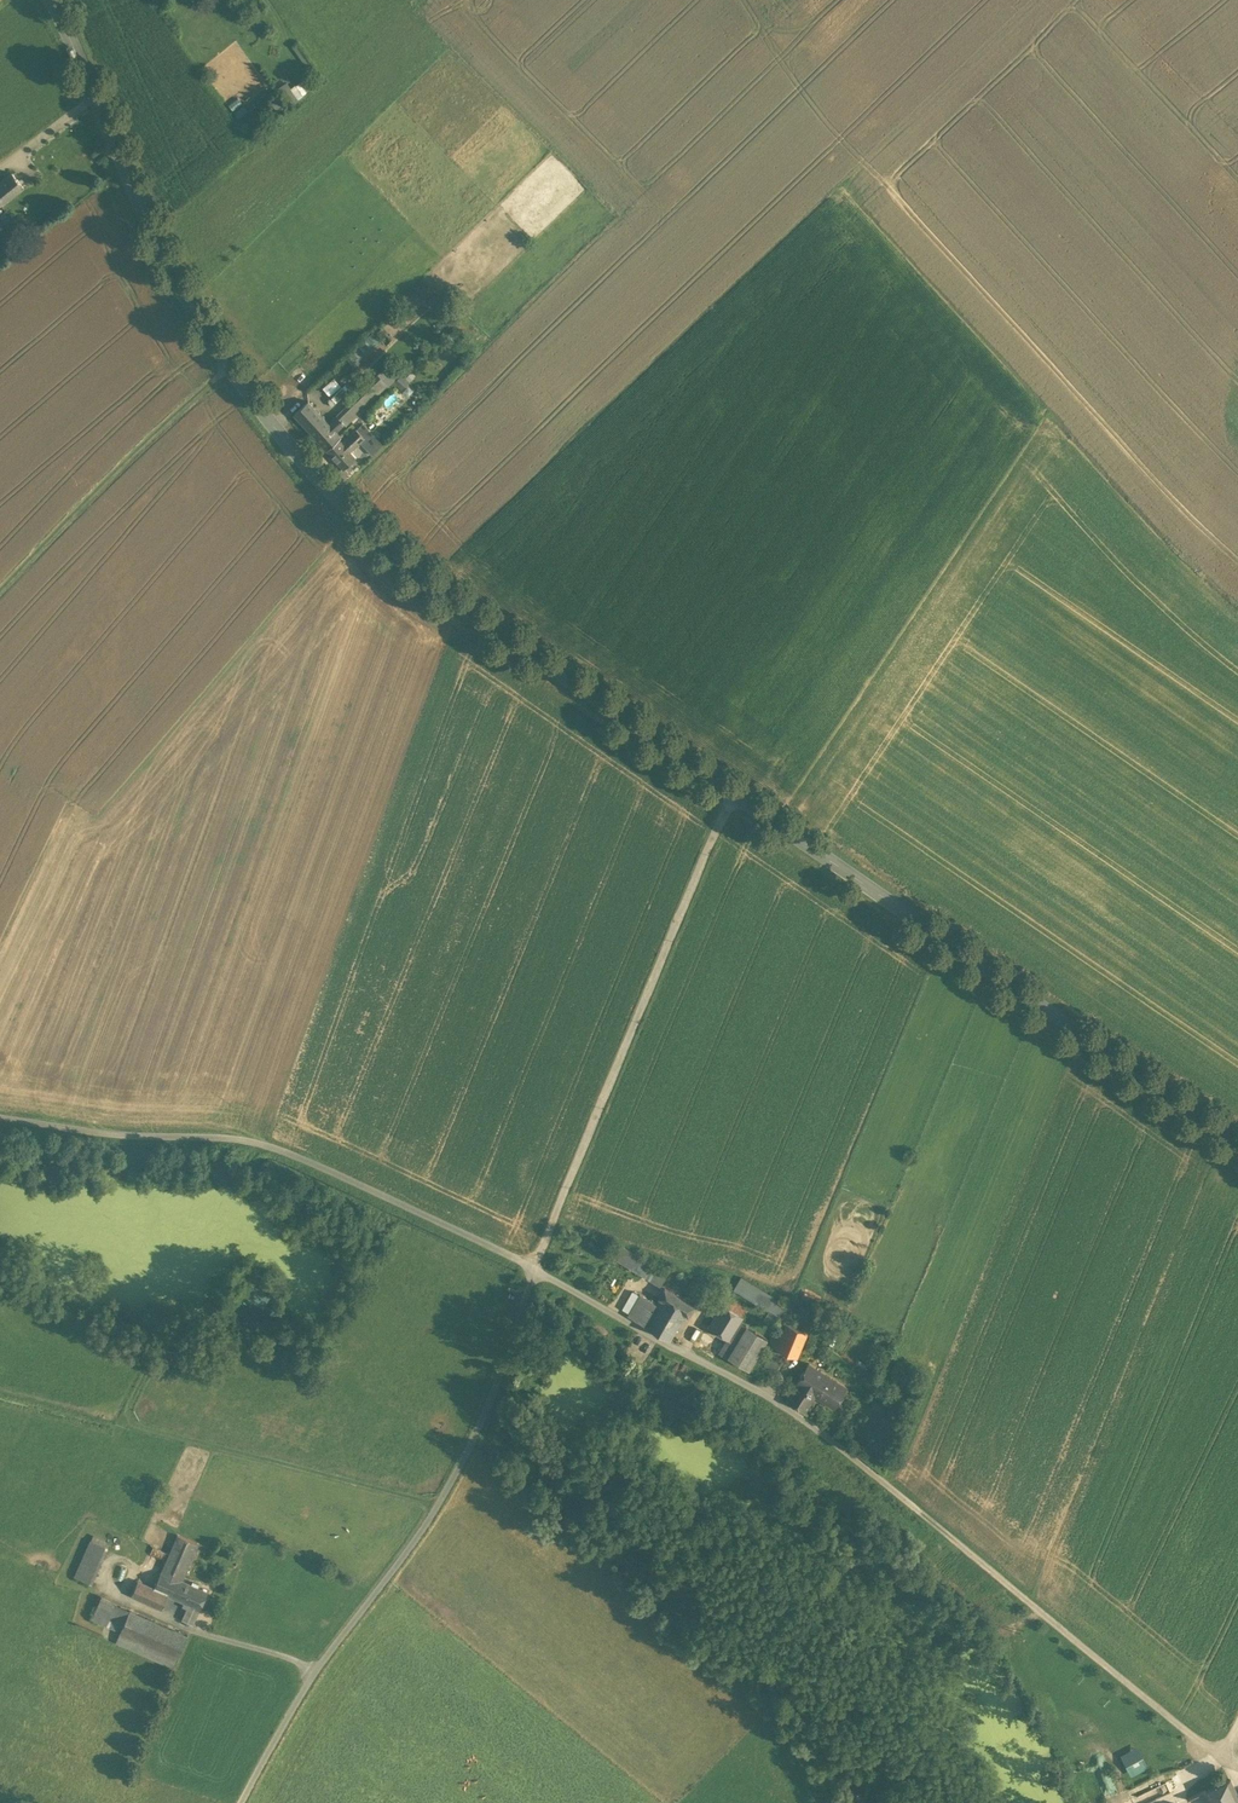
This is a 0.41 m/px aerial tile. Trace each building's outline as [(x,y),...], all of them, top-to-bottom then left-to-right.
[(0,182),(0,199),(4,203),(24,187),(12,171),(0,182)] [(381,324),(345,354),(358,369),(394,339),(381,324)] [(409,393),(414,386),(409,382),(412,377),(402,370),(394,382),(409,393)] [(334,375),(323,385),(336,398),(347,387),(334,375)] [(355,413),(361,408),(369,399),(372,401),(390,383),(383,375),(345,410),(351,417),(355,413)] [(324,417),(309,400),(295,413),(309,430),(324,417)] [(361,408),(355,413),(359,417),(365,412),(361,408)] [(345,410),(345,409),(341,413),(343,416),(341,418),(345,423),(352,417),(351,417),(345,410)] [(338,415),(330,423),(337,431),(345,423),(341,418),(338,415)] [(324,417),(309,430),(327,450),(340,438),(342,436),(337,431),(330,423),(324,417)] [(372,432),(364,423),(357,429),(365,438),(372,432)] [(357,429),(343,442),(351,451),(365,438),(357,429)] [(374,434),(364,444),(373,453),(383,444),(374,434)] [(343,442),(340,438),(327,450),(344,468),(357,457),(351,451),(343,442)] [(668,1273),(618,1243),(610,1255),(660,1285),(668,1273)] [(752,1281),(743,1276),(737,1286),(745,1292),(752,1281)] [(786,1303),(752,1281),(745,1292),(771,1308),(779,1313),(786,1303)] [(694,1305),(665,1287),(659,1297),(662,1298),(685,1313),(688,1315),(694,1305)] [(647,1325),(659,1304),(640,1294),(629,1314),(647,1325)] [(747,1307),(727,1295),(696,1347),(715,1359),(719,1352),(727,1356),(728,1354),(745,1326),(738,1322),(747,1307)] [(671,1339),(685,1313),(662,1298),(659,1304),(647,1325),(671,1339)] [(772,1329),(779,1313),(771,1308),(762,1324),(772,1329)] [(807,1330),(787,1322),(783,1333),(777,1347),(786,1351),(797,1355),(807,1330)] [(746,1324),(745,1326),(728,1354),(748,1368),(765,1341),(767,1337),(746,1324)] [(765,1341),(777,1347),(783,1333),(772,1329),(767,1337),(765,1341)] [(832,1330),(827,1341),(832,1343),(837,1333),(832,1330)] [(786,1351),(777,1347),(768,1369),(777,1372),(786,1351)] [(848,1386),(809,1362),(787,1398),(806,1410),(816,1395),(835,1407),(848,1386)] [(717,1408),(708,1402),(699,1416),(709,1421),(717,1408)] [(162,1570),(183,1579),(200,1542),(179,1532),(162,1570)] [(107,1542),(92,1535),(74,1575),(89,1582),(107,1542)] [(115,1577),(122,1579),(127,1566),(120,1563),(115,1577)] [(175,1595),(183,1579),(162,1570),(154,1586),(169,1593),(175,1595)] [(169,1593),(154,1586),(139,1579),(132,1594),(163,1607),(169,1593)] [(199,1583),(193,1581),(192,1584),(183,1579),(175,1595),(189,1602),(201,1607),(208,1591),(198,1587),(199,1583)] [(121,1630),(131,1609),(102,1595),(92,1617),(121,1630)] [(194,1622),(201,1607),(189,1602),(182,1617),(194,1622)] [(121,1630),(116,1640),(172,1667),(188,1635),(131,1609),(121,1630)] [(1120,1752),(1131,1773),(1149,1764),(1138,1743),(1120,1752)] [(1203,1791),(1203,1792),(1208,1802),(1237,1802),(1237,1792),(1231,1778),(1203,1791)]
